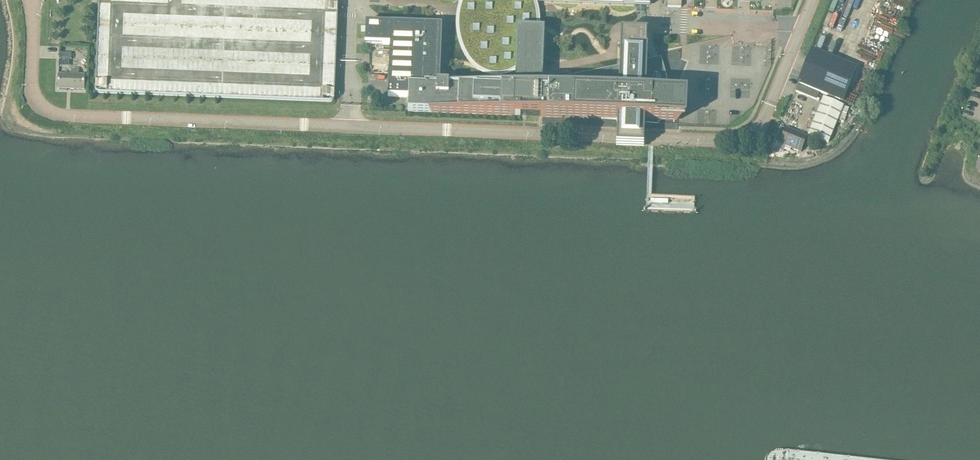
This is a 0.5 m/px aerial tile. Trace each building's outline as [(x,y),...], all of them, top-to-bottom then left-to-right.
[(96,90),(96,91),(96,92),(97,93),(98,94),(100,94),(330,103),(331,103),(332,103),(333,103),(333,102),(334,101),(334,100),(338,7),(338,6),(337,6),(337,5),(337,4),(336,4),(335,3),(334,3),(261,0),(100,0),(96,90)] [(460,23),(461,31),(462,38),(464,46),(467,53),(470,58),(475,64),(481,68),(486,71),(491,73),(497,73),(503,73),(508,71),(513,69),(513,70),(516,70),(517,29),(535,30),(536,26),(536,21),(535,16),(535,11),(533,7),(532,3),(508,2),(508,0),(483,0),(483,1),(465,0),(465,1),(463,7),(461,14),(460,23)] [(366,24),(365,45),(390,46),(388,98),(408,98),(408,112),(432,113),(617,120),(616,148),(643,149),(645,123),(657,124),(658,122),(661,122),(661,123),(684,124),(685,123),(686,123),(687,97),(686,97),(686,96),(665,95),(665,92),(665,87),(665,86),(665,83),(668,83),(668,82),(667,82),(666,76),(667,76),(664,76),(663,74),(663,73),(663,71),(663,70),(662,68),(661,64),(660,60),(647,63),(648,34),(621,33),(619,69),(553,82),(555,91),(542,91),(544,45),(544,46),(545,46),(545,38),(544,37),(544,30),(535,30),(517,29),(516,70),(515,90),(449,87),(449,85),(439,85),(439,84),(440,84),(442,27),(366,24)] [(798,84),(842,102),(856,69),(812,50),(798,84)] [(58,89),(84,90),(85,76),(79,76),(79,71),(72,71),(72,76),(59,75),(58,89)] [(808,135),(828,143),(843,106),(823,98),(808,135)] [(780,127),(774,142),(801,153),(807,138),(780,127)]
